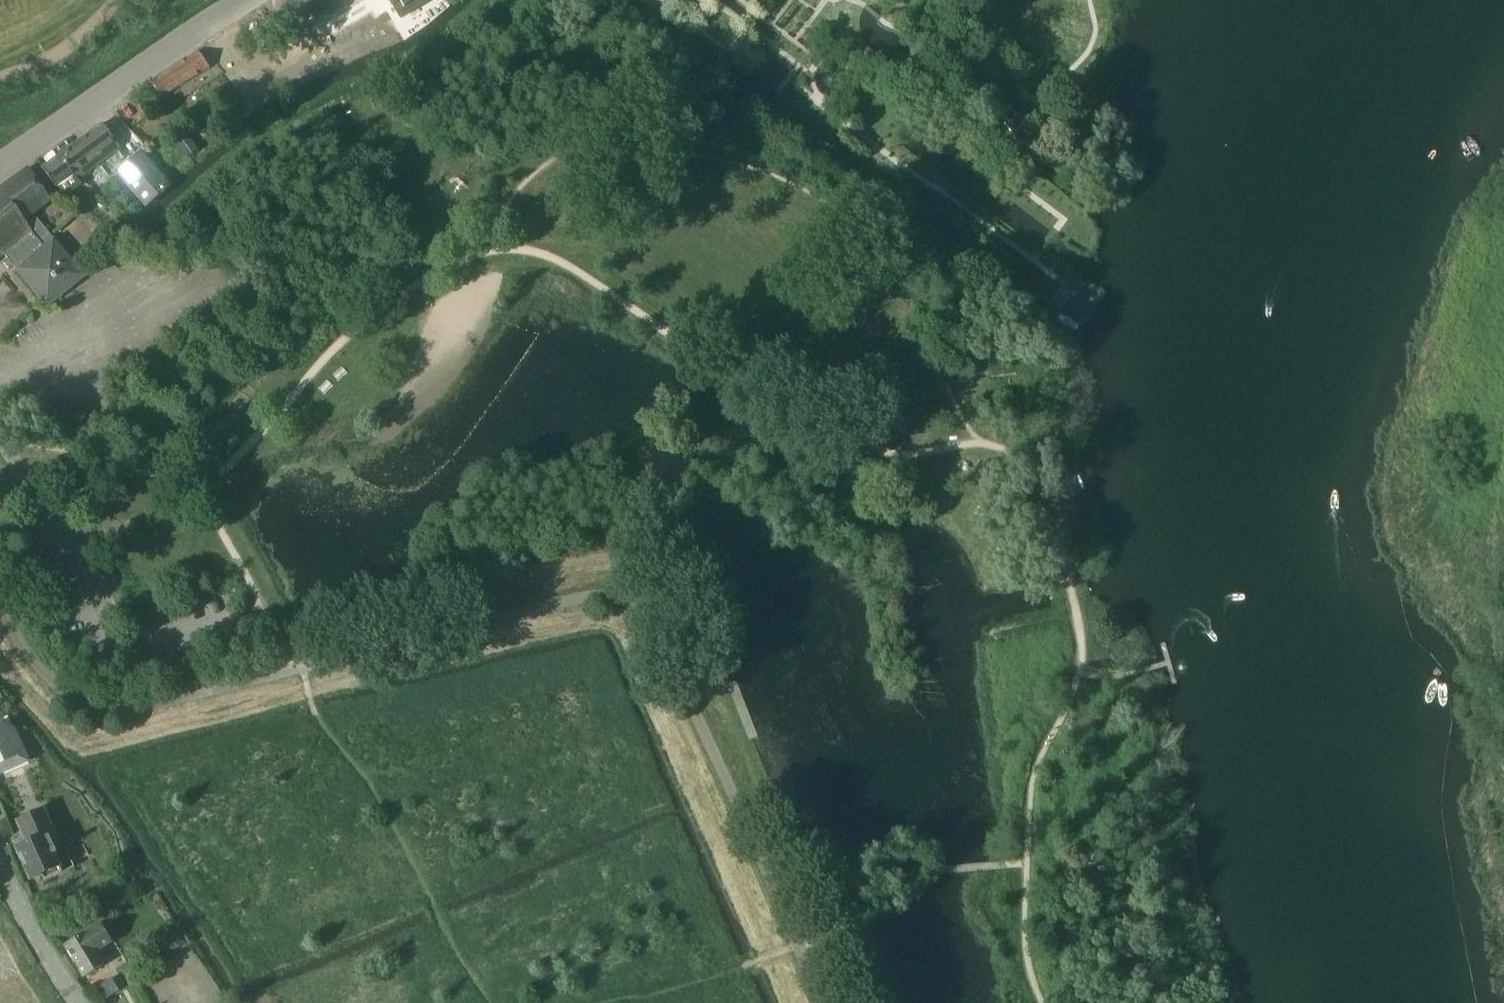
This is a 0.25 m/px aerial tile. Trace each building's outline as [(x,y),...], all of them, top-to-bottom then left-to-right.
[(390,3),(391,2),(400,19),(432,0),(388,0),(390,3)] [(401,29),(389,11),(377,18),(388,37),(401,29)] [(209,68),(197,51),(171,67),(183,85),(209,68)] [(183,85),(171,67),(149,82),(162,99),(183,85)] [(43,168),(42,169),(50,181),(55,188),(57,186),(64,196),(81,184),(78,180),(117,151),(127,164),(145,152),(131,132),(115,144),(102,125),(62,155),(43,168)] [(8,259),(4,262),(10,269),(14,265),(48,307),(85,276),(37,219),(28,226),(24,221),(51,201),(28,169),(0,191),(0,257),(4,254),(8,259)] [(0,751),(0,755),(8,773),(22,767),(13,746),(0,751)] [(75,867),(63,841),(58,843),(43,809),(18,821),(27,843),(16,848),(31,880),(42,875),(44,881),(75,867)] [(83,978),(105,965),(97,952),(111,942),(100,924),(64,947),(83,978)]
